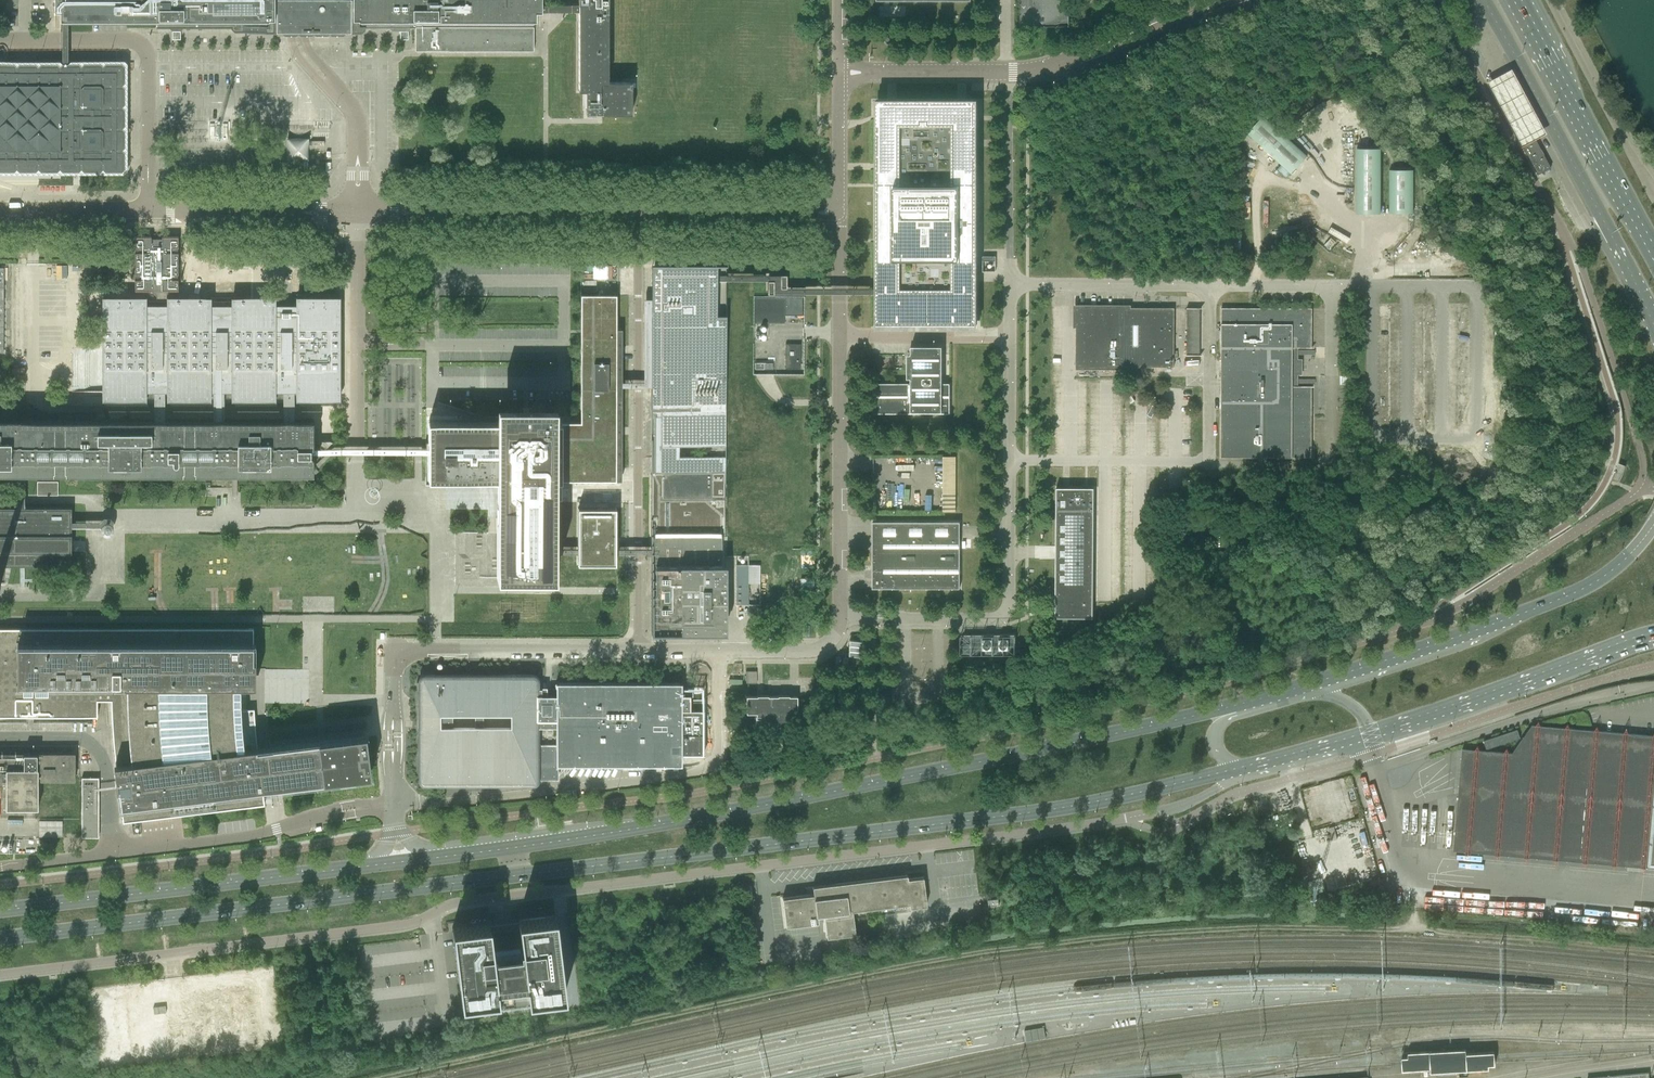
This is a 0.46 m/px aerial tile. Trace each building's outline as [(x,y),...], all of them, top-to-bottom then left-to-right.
[(55,5),(55,12),(60,12),(60,21),(61,21),(61,20),(71,20),(156,21),(156,23),(156,28),(157,28),(169,28),(172,31),(176,31),(180,31),(183,28),(227,28),(231,28),(231,29),(234,33),(235,33),(245,33),(276,33),(276,35),(277,35),(286,36),(287,35),(288,35),(296,35),(300,36),(308,35),(350,36),(351,35),(351,33),(361,33),(365,29),(365,28),(389,29),(392,31),(400,31),(408,31),(411,29),(415,29),(415,51),(533,51),(533,27),(533,25),(533,23),(533,21),(535,21),(535,12),(540,12),(541,12),(541,5),(541,0),(55,0),(55,5)] [(578,13),(578,17),(578,90),(578,91),(585,91),(585,106),(586,106),(586,114),(595,114),(630,114),(631,114),(631,82),(630,82),(608,82),(608,5),(608,0),(578,0),(578,5),(578,12),(578,13)] [(1071,0),(1018,0),(1018,26),(1051,26),(1071,26),(1071,0)] [(122,168),(122,66),(72,66),(65,66),(0,66),(0,168),(122,168)] [(1512,69),(1487,82),(1522,147),(1547,134),(1512,69)] [(876,98),(876,288),(876,293),(876,328),(978,328),(978,143),(978,118),(978,99),(978,98),(966,98),(957,98),(896,98),(887,98),(876,98)] [(1261,119),(1247,135),(1279,163),(1291,173),(1304,158),(1305,157),(1261,119)] [(1535,137),(1522,144),(1538,174),(1551,167),(1535,137)] [(286,138),(286,160),(309,160),(309,138),(286,138)] [(1306,147),(1320,150),(1322,142),(1308,138),(1306,147)] [(1357,148),(1357,213),(1381,213),(1381,148),(1357,148)] [(1413,170),(1389,170),(1389,213),(1413,213),(1413,170)] [(178,248),(178,247),(178,237),(162,237),(162,239),(151,239),(151,237),(135,237),(135,248),(138,248),(138,253),(135,253),(135,275),(138,275),(138,280),(135,280),(135,291),(151,291),(156,297),(156,300),(146,300),(103,300),(102,300),(102,305),(102,327),(102,391),(102,392),(102,397),(103,397),(153,397),(165,397),(213,397),(225,397),(284,397),(295,397),(340,397),(340,392),(340,305),(340,295),(296,295),(296,298),(296,300),(296,305),(275,305),(275,300),(232,300),(231,300),(231,305),(211,305),(211,300),(210,300),(167,300),(167,291),(178,291),(178,280),(175,280),(175,275),(178,275),(178,253),(175,253),(175,248),(178,248)] [(607,279),(608,290),(617,290),(616,264),(595,265),(595,279),(607,279)] [(651,553),(651,633),(721,632),(722,632),(722,518),(725,518),(725,484),(725,475),(725,280),(726,275),(726,265),(726,264),(720,264),(662,264),(662,267),(659,267),(659,277),(652,277),(652,315),(651,315),(651,379),(651,385),(651,475),(651,548),(651,553)] [(767,280),(767,293),(773,294),(773,287),(780,287),(780,288),(786,288),(786,274),(785,274),(780,274),(780,281),(773,281),(773,280),(767,280)] [(429,453),(428,479),(497,479),(497,480),(497,498),(497,506),(497,514),(497,576),(554,575),(554,553),(554,548),(554,480),(615,480),(615,468),(615,435),(615,427),(615,385),(615,379),(615,355),(615,346),(615,295),(582,296),(581,416),(581,423),(553,423),(497,423),(429,423),(429,448),(429,453)] [(784,297),(784,315),(803,315),(803,297),(784,297)] [(1120,367),(1174,367),(1174,308),(1131,308),(1131,307),(1130,307),(1130,308),(1076,308),(1076,327),(1075,327),(1075,328),(1076,328),(1076,367),(1119,367),(1120,367)] [(1187,355),(1200,355),(1200,308),(1187,308),(1187,355)] [(1298,386),(1298,375),(1302,375),(1302,359),(1298,359),(1298,348),(1312,348),(1312,308),(1254,308),(1253,308),(1253,311),(1249,310),(1249,308),(1221,308),(1221,332),(1219,332),(1219,339),(1221,339),(1221,363),(1221,370),(1221,376),(1221,379),(1221,386),(1221,401),(1221,414),(1221,441),(1221,449),(1221,457),(1311,457),(1312,414),(1309,414),(1309,410),(1312,410),(1312,386),(1298,386)] [(800,369),(800,344),(785,344),(785,369),(800,369)] [(873,383),(873,413),(950,413),(949,383),(949,385),(942,385),(942,346),(911,346),(911,378),(911,385),(874,385),(874,383),(873,383)] [(153,397),(153,420),(164,420),(165,397),(153,397)] [(213,397),(213,419),(224,419),(225,397),(213,397)] [(284,397),(284,419),(295,419),(295,397),(284,397)] [(20,475),(24,475),(222,475),(313,475),(313,454),(310,454),(310,453),(310,448),(310,447),(313,447),(313,419),(295,419),(284,419),(224,419),(213,419),(164,420),(153,420),(17,419),(17,398),(0,398),(0,475),(20,475)] [(956,456),(942,456),(942,512),(946,512),(956,512),(956,456)] [(37,495),(58,495),(58,494),(58,482),(37,482),(37,494),(37,495)] [(1056,546),(1056,552),(1056,558),(1055,589),(1055,617),(1093,618),(1093,601),(1094,488),(1066,487),(1056,487),(1056,500),(1056,546)] [(11,566),(19,566),(22,566),(25,566),(71,566),(71,552),(71,541),(71,527),(71,522),(71,508),(24,508),(20,508),(0,508),(0,566),(5,566),(11,566)] [(579,553),(579,565),(613,565),(617,565),(617,553),(617,548),(617,538),(617,508),(579,508),(579,548),(579,553)] [(110,518),(104,518),(100,521),(100,522),(100,527),(100,528),(104,532),(110,532),(114,528),(114,521),(110,518)] [(959,522),(872,522),(872,589),(960,588),(959,532),(959,522)] [(748,587),(736,587),(736,605),(748,605),(748,587)] [(253,628),(248,628),(17,629),(12,629),(0,629),(0,716),(26,716),(33,716),(92,716),(97,716),(97,680),(111,680),(111,688),(111,707),(112,726),(114,745),(116,763),(122,817),(123,822),(128,822),(128,821),(180,815),(259,805),(264,805),(262,789),(282,787),(370,774),(369,767),(366,735),(257,749),(259,764),(251,765),(249,753),(248,741),(247,729),(247,728),(248,728),(249,728),(249,727),(250,726),(250,725),(250,724),(250,723),(250,722),(249,722),(249,721),(248,721),(247,721),(246,721),(245,704),(245,699),(245,686),(245,669),(253,669),(253,645),(253,639),(253,628)] [(961,634),(961,653),(1016,653),(1015,634),(999,634),(961,634)] [(746,671),(746,684),(757,683),(757,671),(746,671)] [(534,675),(533,675),(424,675),(423,675),(422,675),(421,676),(420,676),(420,677),(420,678),(419,678),(419,679),(419,680),(419,721),(419,779),(419,780),(419,781),(420,782),(420,783),(421,784),(423,784),(424,785),(533,784),(534,784),(535,784),(536,783),(537,782),(537,781),(538,780),(538,779),(538,764),(556,764),(597,764),(597,765),(681,765),(681,755),(703,754),(702,689),(681,689),(681,683),(556,683),(556,688),(541,688),(538,688),(538,680),(538,679),(537,678),(537,677),(536,676),(536,675),(535,675),(534,675)] [(768,696),(757,696),(746,696),(746,713),(756,713),(754,726),(792,726),(789,713),(797,713),(797,696),(789,696),(789,695),(777,696),(768,696)] [(1532,725),(1512,753),(1462,749),(1453,851),(1653,868),(1653,736),(1532,725)] [(1483,741),(1486,749),(1520,738),(1520,736),(1517,730),(1483,741)] [(25,809),(38,809),(38,781),(75,781),(75,762),(75,753),(0,753),(0,781),(6,781),(6,809),(25,809)] [(82,837),(98,837),(98,810),(99,810),(99,778),(82,778),(82,810),(82,837)] [(55,837),(62,837),(62,821),(55,821),(55,820),(55,821),(46,821),(46,820),(46,821),(39,821),(39,837),(46,837),(55,837)] [(806,895),(782,898),(786,927),(818,923),(817,915),(824,915),(826,937),(855,934),(852,911),(909,904),(909,908),(926,906),(923,877),(907,879),(907,875),(805,887),(806,895)] [(453,931),(417,936),(425,996),(420,997),(422,1008),(461,1003),(527,994),(528,999),(565,995),(555,915),(520,919),(518,919),(518,920),(519,928),(508,929),(508,928),(508,927),(507,927),(506,926),(505,926),(504,926),(503,926),(503,927),(502,927),(502,928),(501,928),(501,929),(501,930),(490,932),(489,924),(489,923),(452,927),(453,931)] [(143,991),(165,990),(164,982),(138,982),(138,989),(143,989),(143,991)] [(170,1020),(174,1057),(257,1047),(250,987),(202,993),(204,1007),(193,1008),(194,1018),(170,1020)] [(153,1007),(155,1020),(167,1018),(166,1006),(153,1007)] [(1045,1039),(1044,1029),(1025,1032),(1026,1043),(1045,1039)] [(1402,1070),(1431,1068),(1432,1072),(1488,1068),(1488,1065),(1494,1064),(1494,1058),(1494,1052),(1466,1054),(1466,1049),(1407,1053),(1408,1057),(1401,1057),(1402,1064),(1402,1070)]
